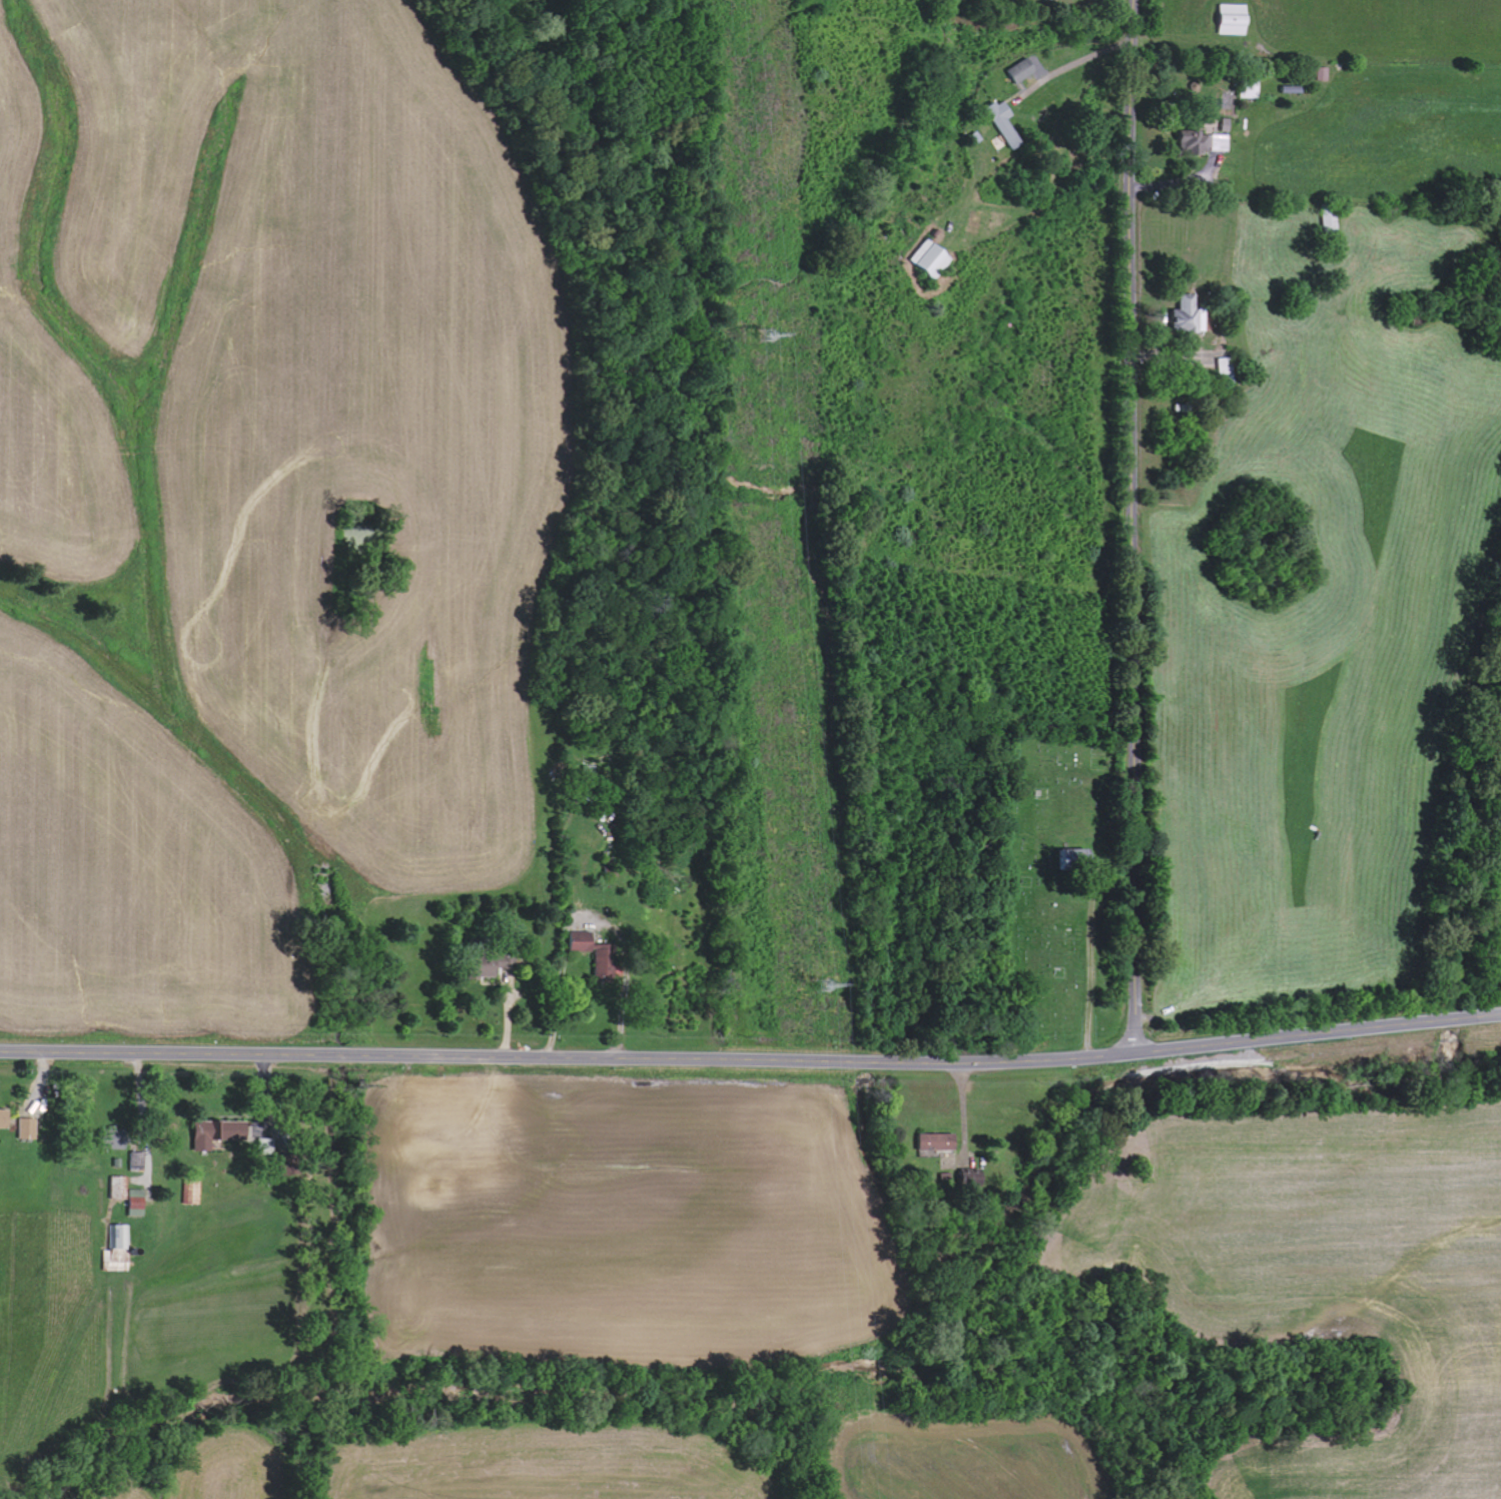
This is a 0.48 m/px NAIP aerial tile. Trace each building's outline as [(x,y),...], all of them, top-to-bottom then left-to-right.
[(1241,36),(1242,6),(1214,5),(1213,36),(1241,36)] [(1002,72),(1010,86),(1031,73),(1022,59),(1002,72)] [(1252,100),(1255,81),(1241,79),(1239,98),(1252,100)] [(1224,154),(1225,136),(1170,133),(1169,146),(1178,146),(1178,152),(1224,154)] [(1333,213),(1317,214),(1318,239),(1334,239),(1333,213)] [(1171,312),(1163,311),(1163,333),(1198,334),(1198,314),(1188,314),(1189,296),(1171,296),(1171,312)] [(1051,849),(1050,866),(1081,867),(1082,850),(1051,849)] [(586,934),(565,931),(561,950),(583,954),(586,934)] [(487,965),(473,966),(473,962),(459,963),(459,979),(487,978),(487,965)] [(0,1112),(0,1130),(10,1131),(10,1112),(0,1112)] [(40,1120),(21,1120),(20,1140),(39,1141),(40,1120)] [(236,1142),(236,1122),(186,1122),(187,1152),(204,1152),(204,1142),(236,1142)] [(912,1135),(912,1152),(948,1151),(948,1134),(912,1135)] [(952,1187),(972,1187),(973,1173),(953,1172),(952,1187)] [(122,1177),(106,1177),(106,1193),(122,1193),(122,1177)]
